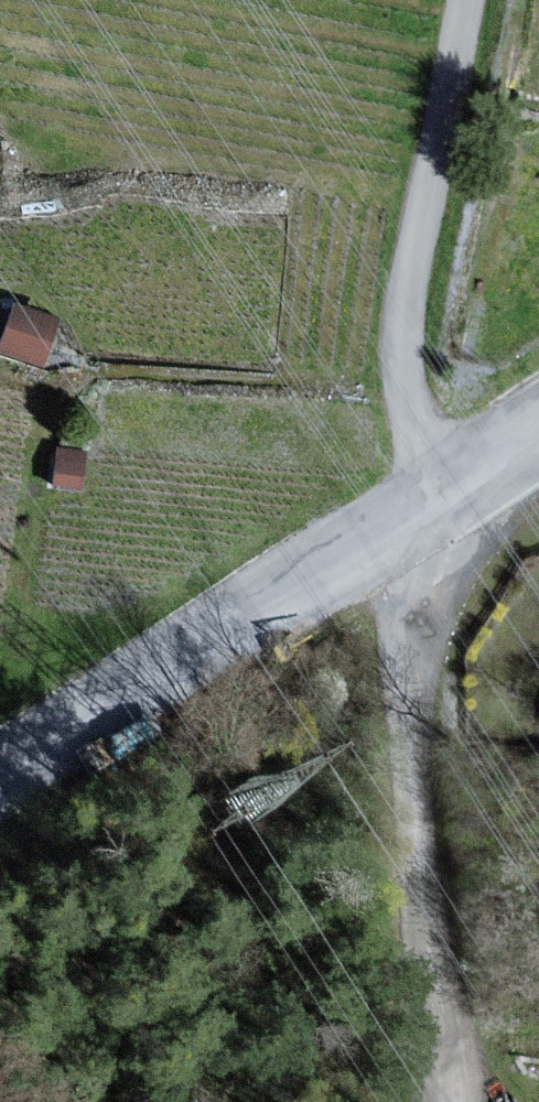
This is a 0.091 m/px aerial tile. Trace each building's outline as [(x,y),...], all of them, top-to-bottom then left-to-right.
[(13,307),(0,346),(0,353),(40,367),(56,321),(13,307)] [(83,451),(57,449),(53,485),(79,488),(83,451)]
